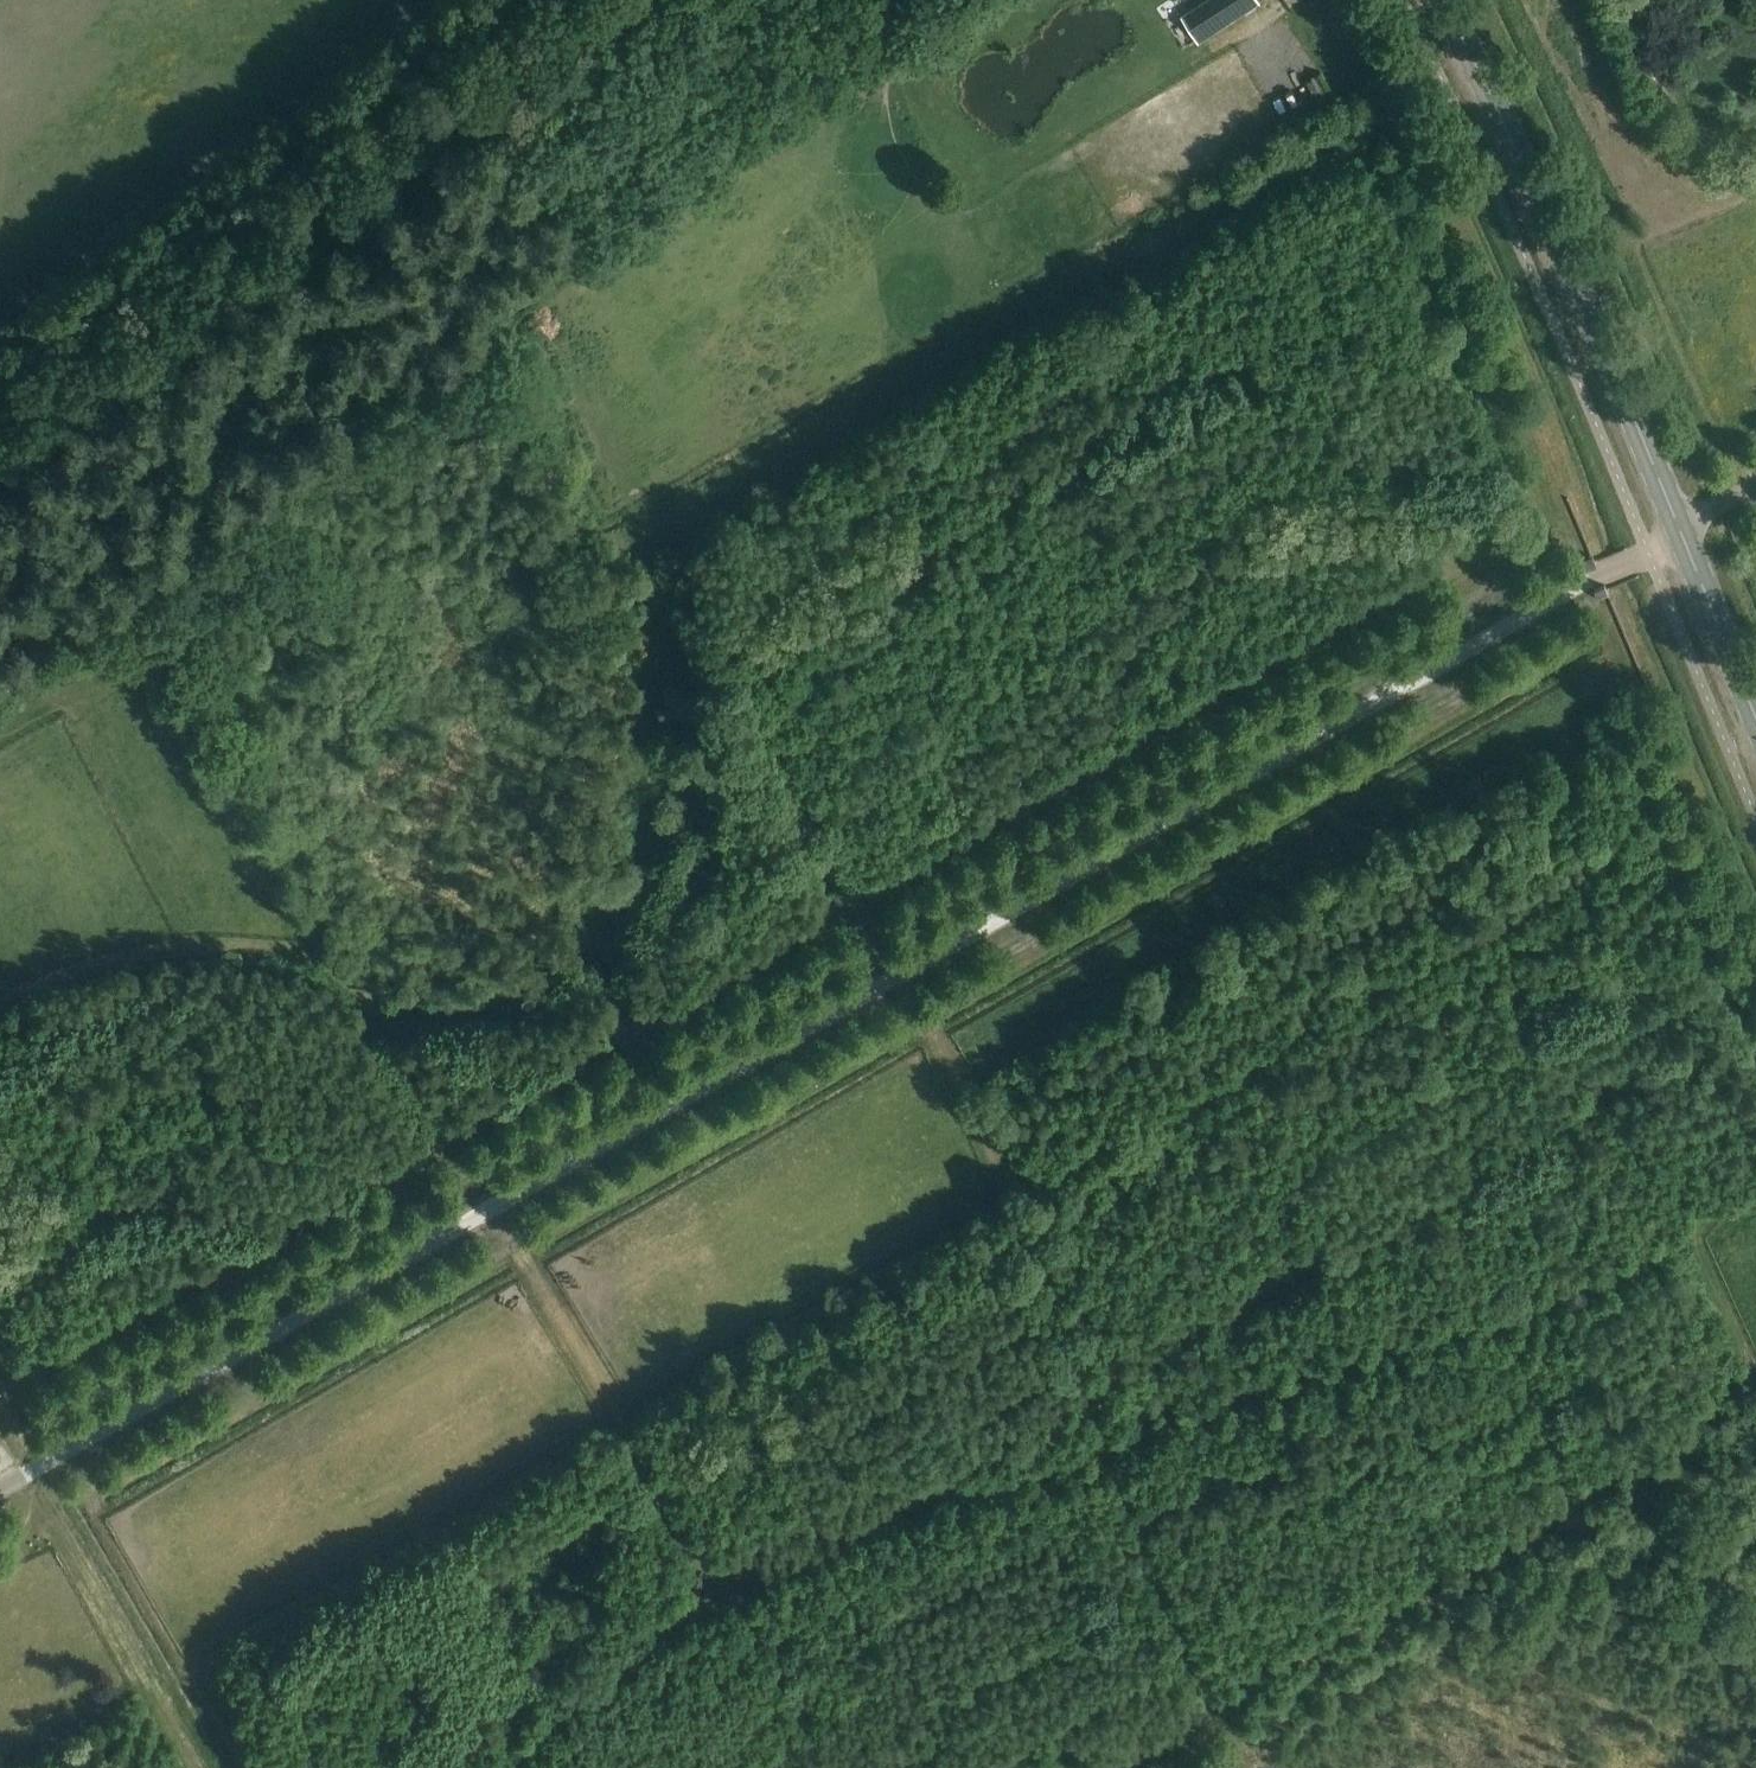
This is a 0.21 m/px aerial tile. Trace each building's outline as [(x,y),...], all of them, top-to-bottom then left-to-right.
[(1181,15),(1199,43),(1260,3),(1258,0),(1204,0),(1181,15)]
